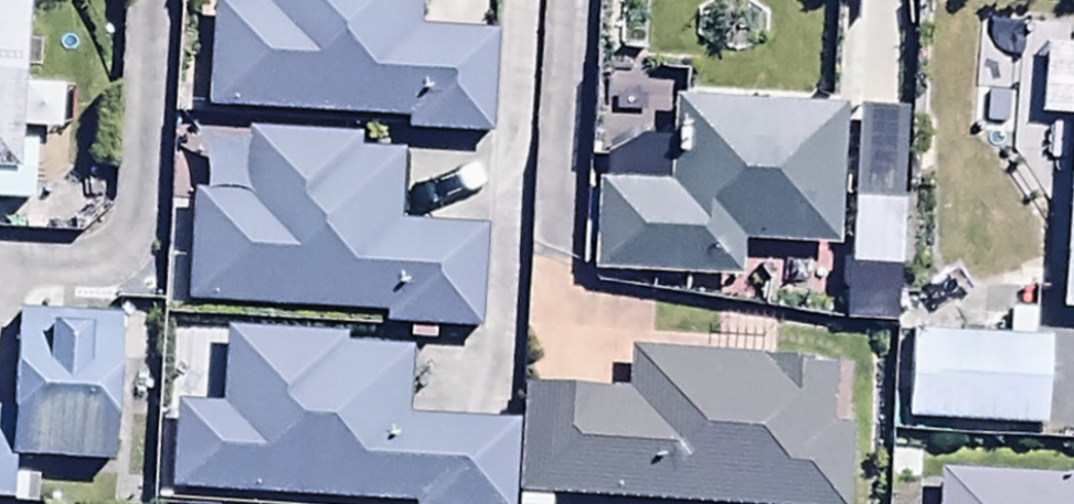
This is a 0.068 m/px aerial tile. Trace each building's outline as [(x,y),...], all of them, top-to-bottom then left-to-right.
[(34,221),(40,97),(28,96),(33,0),(0,0),(0,219),(34,221)] [(208,127),(405,135),(404,146),(494,149),(498,52),(418,49),(420,0),(267,0),(267,14),(213,12),(208,127)] [(1073,327),(1073,58),(1044,56),(1040,127),(1070,129),(1058,326),(1073,327)] [(840,118),(680,117),(680,156),(602,155),(602,290),(736,291),(737,259),(839,259),(840,118)] [(193,206),(186,319),(384,330),(383,340),(481,346),(487,244),(399,238),(403,167),(360,165),(361,151),(249,145),(248,163),(207,160),(205,207),(193,206)] [(900,211),(852,209),(846,334),(894,336),(900,211)] [(27,475),(121,480),(128,327),(15,322),(10,426),(0,426),(0,503),(26,503),(27,475)] [(908,341),(904,431),(1046,438),(1050,347),(908,341)] [(171,421),(169,503),(517,503),(520,437),(408,432),(411,364),(345,361),(346,350),(227,344),(224,423),(171,421)] [(524,402),(519,503),(846,503),(849,439),(839,438),(841,369),(632,360),(630,406),(524,402)] [(938,490),(938,503),(1073,503),(1073,499),(938,490)]
